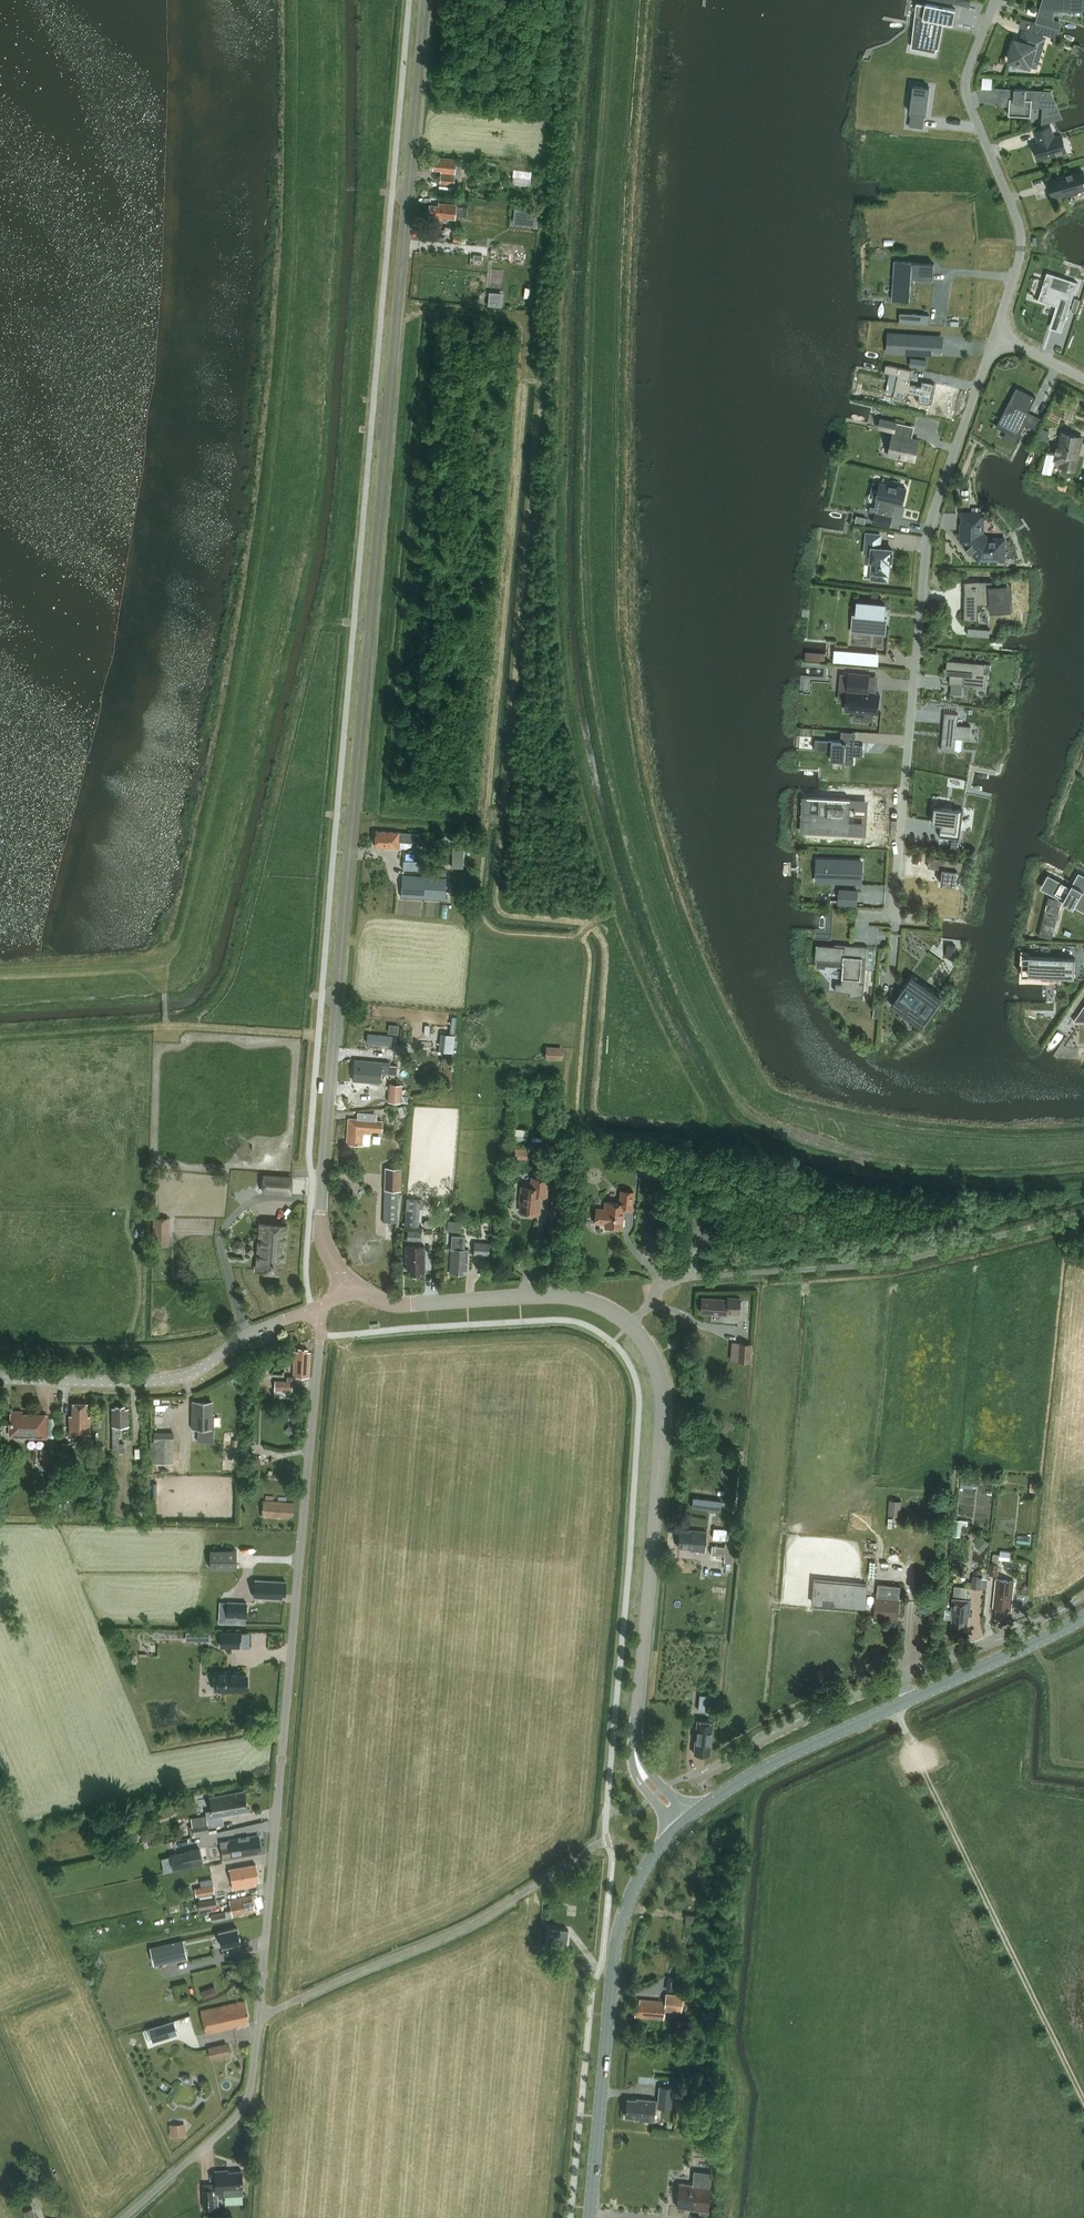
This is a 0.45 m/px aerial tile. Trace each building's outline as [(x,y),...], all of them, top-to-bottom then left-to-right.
[(1047,8),(1052,8),(1083,9),(1083,0),(1047,0),(1047,8)] [(917,32),(915,45),(938,50),(944,22),(953,24),(956,9),(926,3),(926,5),(920,4),(918,17),(922,18),(920,33),(917,32)] [(1032,21),(1030,30),(1056,38),(1058,29),(1057,28),(1047,26),(1050,18),(1052,19),(1052,8),(1047,8),(1046,9),(1040,9),(1036,22),(1032,21)] [(1015,40),(1010,61),(1030,67),(1031,64),(1035,47),(1039,48),(1041,49),(1042,45),(1044,38),(1028,34),(1025,33),(1023,39),(1022,42),(1019,41),(1015,40)] [(985,76),(985,87),(995,87),(995,76),(985,76)] [(911,113),(909,126),(923,128),(924,114),(926,114),(929,87),(913,85),(910,113),(911,113)] [(1015,90),(998,88),(1003,102),(1010,102),(1009,115),(1032,117),(1032,104),(1048,105),(1049,91),(1026,90),(1026,89),(1015,89),(1015,90)] [(1050,113),(1042,115),(1042,125),(1053,122),(1050,113)] [(1041,141),(1034,143),(1039,160),(1062,153),(1067,151),(1062,135),(1054,138),(1053,134),(1051,127),(1036,132),(1038,139),(1041,138),(1041,141)] [(454,173),(455,159),(437,157),(436,160),(433,160),(432,169),(440,170),(440,171),(441,172),(454,173)] [(531,171),(513,169),(512,184),(530,186),(531,171)] [(1050,180),(1055,197),(1083,189),(1083,175),(1083,171),(1082,171),(1050,180)] [(454,183),(454,176),(441,175),(440,175),(439,183),(453,184),(454,184),(454,183)] [(454,218),(454,217),(466,218),(468,206),(455,205),(455,204),(438,202),(438,205),(429,204),(428,213),(437,214),(436,216),(454,218)] [(514,208),(513,220),(535,222),(536,210),(514,208)] [(895,261),(892,300),(910,301),(911,279),(933,281),(935,263),(895,261)] [(1041,292),(1038,299),(1057,305),(1060,306),(1057,316),(1066,319),(1078,282),(1067,278),(1066,280),(1049,275),(1047,280),(1046,280),(1044,284),(1046,285),(1043,293),(1041,292)] [(1071,311),(1076,312),(1080,299),(1075,298),(1071,311)] [(901,312),(900,322),(928,324),(929,314),(901,312)] [(895,334),(894,351),(930,353),(931,348),(931,335),(895,334)] [(927,360),(911,358),(910,366),(926,368),(927,360)] [(887,364),(885,372),(898,375),(894,396),(907,399),(908,393),(920,395),(919,402),(932,405),(936,383),(924,380),(922,386),(910,383),(913,369),(900,367),(887,364)] [(1017,386),(997,426),(1007,431),(1016,436),(1028,412),(1036,397),(1017,386)] [(1033,415),(1028,425),(1036,429),(1041,419),(1033,415)] [(881,419),(880,427),(895,431),(897,422),(881,419)] [(1043,429),(1040,440),(1047,442),(1050,430),(1043,429)] [(1063,432),(1056,459),(1064,461),(1063,464),(1063,467),(1074,469),(1082,440),(1082,437),(1063,432)] [(896,434),(891,455),(917,460),(921,440),(896,434)] [(876,512),(873,522),(890,526),(892,516),(895,504),(903,506),(907,488),(881,482),(880,483),(877,498),(876,499),(879,500),(876,513),(876,512)] [(857,515),(855,521),(865,524),(867,517),(857,515)] [(966,515),(966,541),(983,559),(1005,559),(1004,539),(991,539),(985,533),(986,515),(966,515)] [(868,534),(866,553),(873,553),(872,561),(874,561),(872,578),(888,580),(890,562),(892,562),(893,549),(880,548),(881,535),(868,534)] [(966,593),(965,620),(979,621),(980,604),(990,605),(990,612),(1013,611),(1012,584),(993,585),(994,581),(975,581),(965,582),(966,593)] [(857,613),(857,614),(860,614),(859,627),(864,627),(863,628),(870,629),(870,628),(875,628),(875,632),(886,633),(887,617),(885,617),(886,609),(886,604),(858,601),(857,613)] [(969,627),(968,635),(990,636),(991,629),(969,627)] [(843,650),(842,662),(872,664),(873,653),(843,650)] [(948,660),(947,669),(949,669),(949,673),(951,673),(950,684),(965,685),(986,687),(988,672),(985,672),(985,663),(948,660)] [(841,673),(840,684),(849,685),(848,690),(847,710),(862,711),(862,720),(874,721),(875,712),(878,712),(880,692),(868,691),(869,674),(850,672),(850,673),(841,673)] [(951,689),(951,697),(962,698),(963,690),(951,689)] [(942,727),(939,754),(953,756),(954,742),(967,743),(969,730),(942,727)] [(827,740),(827,750),(832,750),(832,759),(845,760),(845,764),(854,764),(855,760),(855,756),(864,756),(864,745),(856,745),(856,742),(827,740)] [(850,821),(851,798),(820,797),(820,812),(813,812),(812,832),(857,833),(857,821),(850,821)] [(934,814),(933,822),(943,824),(943,828),(941,828),(940,836),(960,838),(962,825),(964,810),(943,807),(935,806),(934,814)] [(418,834),(413,833),(375,831),(374,845),(397,847),(398,841),(418,842),(418,834)] [(464,846),(453,846),(452,867),(463,867),(464,846)] [(930,857),(929,867),(943,869),(942,879),(941,883),(957,885),(959,871),(963,872),(964,861),(930,857)] [(825,859),(824,880),(859,882),(859,874),(862,874),(862,861),(825,859)] [(402,861),(402,869),(420,869),(420,861),(402,861)] [(1049,888),(1066,898),(1067,896),(1076,901),(1075,903),(1083,908),(1083,893),(1082,892),(1083,889),(1083,875),(1079,872),(1071,886),(1055,877),(1049,888)] [(443,899),(445,876),(401,873),(400,896),(443,899)] [(840,889),(839,903),(857,904),(858,890),(840,889)] [(817,944),(816,959),(844,962),(842,983),(836,983),(835,991),(850,992),(850,997),(864,995),(867,966),(868,948),(868,946),(835,943),(835,946),(817,944)] [(947,944),(946,956),(955,956),(956,945),(947,944)] [(1030,956),(1029,975),(1075,977),(1076,959),(1076,958),(1030,956)] [(913,975),(892,1005),(922,1027),(943,996),(913,975)] [(1075,1020),(1076,1020),(1083,1020),(1083,1007),(1075,1020)] [(389,1024),(388,1032),(398,1034),(399,1025),(389,1024)] [(395,1044),(397,1035),(370,1031),(368,1040),(395,1044)] [(441,1033),(439,1050),(453,1052),(453,1047),(454,1040),(455,1035),(441,1033)] [(546,1050),(545,1060),(562,1061),(563,1051),(546,1050)] [(355,1059),(353,1080),(379,1082),(380,1073),(396,1074),(397,1065),(389,1064),(390,1062),(381,1061),(355,1059)] [(402,1084),(390,1082),(388,1100),(400,1102),(401,1101),(407,1101),(408,1095),(401,1094),(402,1084)] [(348,1117),(346,1142),(363,1143),(370,1144),(370,1134),(371,1134),(371,1130),(382,1130),(382,1119),(348,1117)] [(511,1146),(511,1157),(527,1157),(527,1146),(511,1146)] [(620,1155),(619,1163),(633,1165),(634,1157),(620,1155)] [(385,1190),(399,1191),(401,1191),(402,1168),(385,1167),(384,1190),(385,1190)] [(263,1175),(262,1188),(292,1190),(293,1177),(263,1175)] [(547,1197),(549,1179),(531,1177),(531,1187),(521,1187),(520,1198),(522,1198),(521,1213),(539,1214),(541,1197),(547,1197)] [(398,1221),(399,1191),(385,1190),(384,1221),(398,1221)] [(596,1208),(595,1223),(605,1224),(605,1226),(623,1228),(624,1209),(632,1210),(634,1192),(620,1191),(619,1202),(605,1201),(604,1208),(604,1209),(596,1208)] [(714,1216),(709,1215),(706,1237),(712,1237),(714,1216)] [(167,1245),(168,1217),(154,1217),(154,1245),(167,1245)] [(463,1229),(463,1219),(449,1219),(449,1229),(463,1229)] [(256,1267),(278,1269),(279,1258),(282,1258),(285,1222),(260,1220),(256,1267)] [(421,1231),(408,1230),(407,1239),(421,1239),(421,1231)] [(468,1249),(464,1249),(465,1236),(452,1236),(450,1272),(462,1273),(463,1270),(467,1270),(468,1249)] [(475,1242),(474,1254),(489,1255),(490,1243),(475,1242)] [(420,1272),(425,1272),(424,1245),(406,1245),(406,1262),(407,1262),(407,1271),(410,1271),(410,1274),(420,1274),(420,1272)] [(702,1298),(701,1312),(712,1312),(714,1314),(727,1315),(727,1314),(735,1312),(740,1314),(741,1299),(728,1298),(728,1300),(702,1298)] [(739,1344),(738,1361),(750,1362),(751,1345),(751,1343),(739,1342),(739,1344)] [(294,1350),(292,1381),(275,1380),(274,1388),(280,1388),(288,1389),(292,1389),(303,1390),(304,1376),(309,1376),(311,1351),(308,1351),(308,1348),(299,1347),(299,1350),(294,1350)] [(89,1432),(90,1414),(87,1414),(87,1401),(73,1400),(73,1413),(70,1413),(70,1432),(89,1432)] [(193,1400),(192,1427),(198,1427),(213,1427),(214,1413),(211,1413),(211,1401),(193,1400)] [(115,1407),(112,1407),(112,1424),(129,1424),(129,1406),(125,1407),(125,1404),(114,1404),(115,1407)] [(47,1436),(47,1413),(22,1413),(22,1410),(11,1410),(11,1432),(20,1433),(20,1435),(47,1436)] [(295,1412),(289,1415),(292,1421),(298,1419),(295,1412)] [(213,1427),(198,1427),(198,1441),(213,1441),(213,1427)] [(150,1440),(150,1461),(168,1461),(168,1440),(173,1440),(173,1431),(155,1431),(155,1440),(150,1440)] [(70,1442),(61,1442),(61,1453),(70,1453),(70,1442)] [(96,1445),(96,1464),(104,1464),(105,1445),(96,1445)] [(53,1449),(40,1449),(40,1458),(43,1458),(43,1468),(53,1468),(53,1449)] [(246,1471),(260,1472),(261,1458),(246,1457),(246,1471)] [(721,1500),(693,1497),(692,1506),(720,1509),(721,1500)] [(901,1515),(903,1500),(890,1499),(888,1514),(901,1515)] [(293,1515),(295,1502),(263,1500),(261,1516),(290,1518),(290,1515),(293,1515)] [(962,1519),(955,1519),(953,1535),(961,1535),(962,1519)] [(711,1537),(724,1538),(725,1528),(712,1526),(711,1537)] [(705,1551),(707,1532),(691,1531),(690,1532),(681,1531),(679,1548),(691,1549),(690,1550),(705,1551)] [(983,1536),(977,1542),(984,1549),(990,1542),(983,1536)] [(711,1546),(710,1554),(724,1556),(724,1563),(730,1564),(732,1548),(711,1546)] [(211,1568),(236,1568),(236,1550),(211,1550),(211,1568)] [(998,1563),(991,1563),(990,1574),(998,1575),(1000,1563),(998,1563)] [(982,1578),(972,1577),(971,1587),(981,1588),(982,1578)] [(286,1579),(255,1578),(254,1596),(282,1596),(282,1592),(286,1592),(286,1579)] [(866,1608),(868,1584),(816,1579),(814,1604),(866,1608)] [(1012,1609),(1015,1581),(997,1579),(994,1608),(998,1608),(997,1611),(1008,1612),(1008,1609),(1012,1609)] [(880,1585),(877,1616),(898,1618),(901,1587),(880,1585)] [(946,1609),(945,1618),(953,1619),(952,1625),(968,1626),(969,1615),(972,1615),(973,1611),(970,1611),(971,1600),(969,1599),(969,1598),(966,1598),(967,1592),(968,1587),(955,1586),(954,1598),(952,1610),(946,1609)] [(246,1618),(247,1602),(227,1601),(226,1617),(246,1618)] [(715,1622),(712,1618),(706,1623),(709,1627),(715,1622)] [(214,1638),(213,1629),(200,1630),(201,1639),(214,1638)] [(221,1633),(221,1646),(239,1646),(239,1633),(221,1633)] [(214,1676),(213,1684),(215,1684),(215,1690),(239,1690),(239,1687),(247,1687),(247,1674),(239,1674),(239,1671),(216,1670),(216,1676),(214,1676)] [(717,1696),(706,1695),(705,1711),(716,1711),(717,1696)] [(710,1755),(713,1722),(697,1721),(694,1754),(710,1755)] [(214,1815),(248,1808),(244,1789),(210,1795),(214,1815)] [(118,1811),(107,1813),(109,1820),(119,1818),(118,1811)] [(209,1827),(208,1820),(189,1825),(191,1835),(217,1829),(216,1825),(209,1827)] [(139,1840),(137,1826),(121,1829),(123,1843),(139,1840)] [(221,1841),(222,1847),(223,1858),(232,1857),(260,1852),(260,1850),(262,1849),(259,1835),(229,1840),(221,1841)] [(199,1846),(169,1852),(173,1870),(203,1864),(199,1846)] [(256,1863),(230,1868),(231,1873),(234,1887),(254,1883),(257,1882),(256,1880),(260,1879),(256,1863)] [(213,1883),(195,1886),(197,1894),(215,1891),(213,1883)] [(252,1908),(255,1906),(253,1894),(229,1899),(231,1909),(232,1915),(253,1911),(252,1908)] [(217,1905),(216,1896),(198,1899),(200,1908),(217,1905)] [(205,1915),(206,1922),(227,1917),(225,1910),(211,1913),(205,1915)] [(222,1945),(241,1941),(237,1926),(218,1931),(222,1945)] [(569,1928),(549,1927),(548,1942),(567,1943),(569,1928)] [(154,1965),(188,1957),(183,1939),(150,1946),(154,1965)] [(665,1987),(674,1989),(677,1976),(668,1973),(665,1987)] [(215,1985),(201,1990),(204,1998),(218,1993),(215,1985)] [(640,1999),(639,2002),(636,2002),(635,2012),(638,2013),(638,2016),(664,2019),(664,2010),(681,2011),(683,1995),(666,1993),(666,2000),(665,2000),(665,2001),(639,1999),(640,1999)] [(245,2016),(249,2015),(245,1998),(200,2009),(206,2033),(247,2023),(245,2016)] [(173,2020),(148,2028),(152,2041),(177,2033),(173,2020)] [(658,2100),(637,2098),(637,2099),(627,2098),(626,2116),(635,2117),(635,2118),(653,2120),(654,2107),(671,2109),(673,2086),(660,2085),(658,2100)] [(172,2135),(186,2134),(185,2123),(171,2124),(172,2135)] [(218,2193),(243,2192),(243,2187),(243,2170),(228,2170),(228,2168),(216,2169),(216,2188),(217,2193),(218,2193)] [(712,2171),(695,2170),(694,2184),(679,2182),(677,2206),(700,2209),(699,2215),(693,2215),(693,2217),(709,2217),(709,2209),(708,2209),(712,2171)] [(214,2207),(213,2188),(203,2189),(204,2207),(214,2207)] [(33,2207),(36,2205),(33,2196),(20,2201),(27,2217),(37,2217),(33,2207)]
